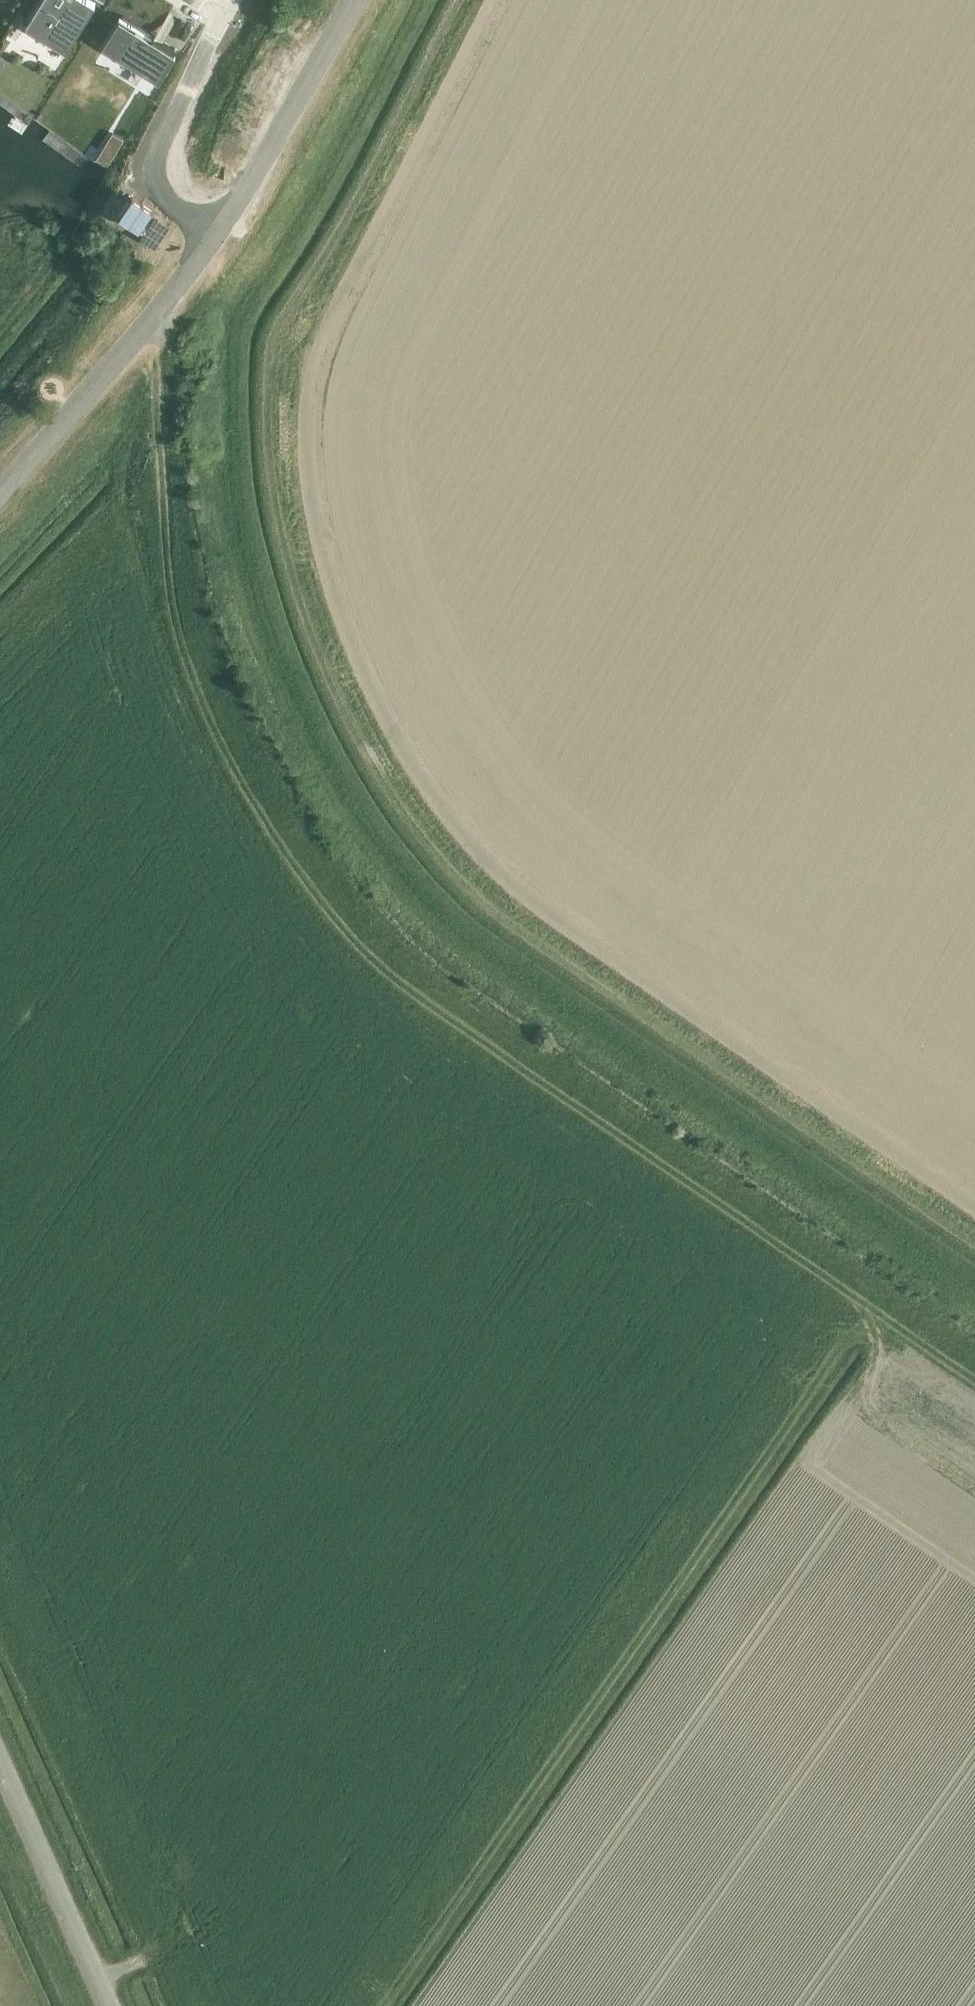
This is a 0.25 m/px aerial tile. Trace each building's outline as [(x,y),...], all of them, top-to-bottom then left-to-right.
[(23,17),(66,44),(93,0),(33,0),(23,17)] [(122,15),(106,41),(158,74),(175,48),(122,15)] [(112,132),(96,158),(107,166),(123,139),(112,132)]
